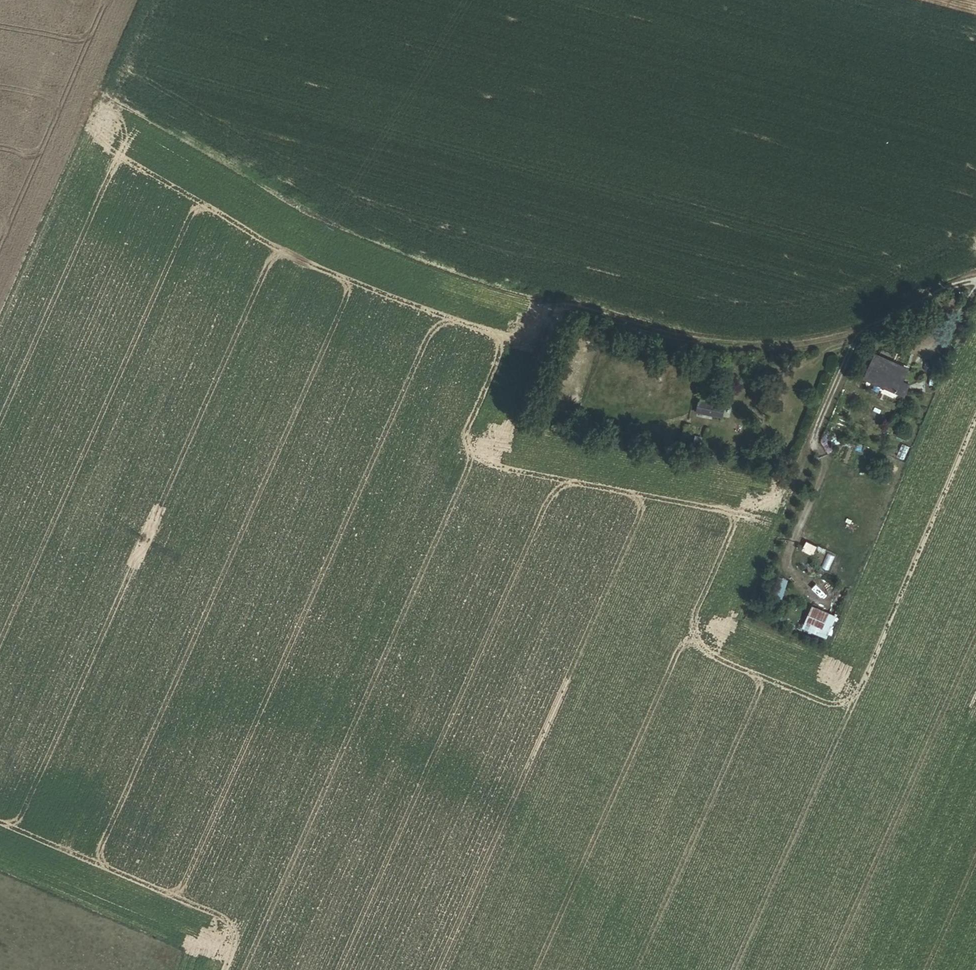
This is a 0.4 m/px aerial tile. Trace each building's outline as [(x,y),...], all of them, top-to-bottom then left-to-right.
[(901,380),(907,368),(877,354),(868,375),(903,391),(907,383),(901,380)] [(725,405),(699,400),(696,413),(722,418),(725,405)] [(829,613),(812,606),(806,621),(822,628),(829,613)] [(841,618),(829,613),(822,628),(834,633),(841,618)]
